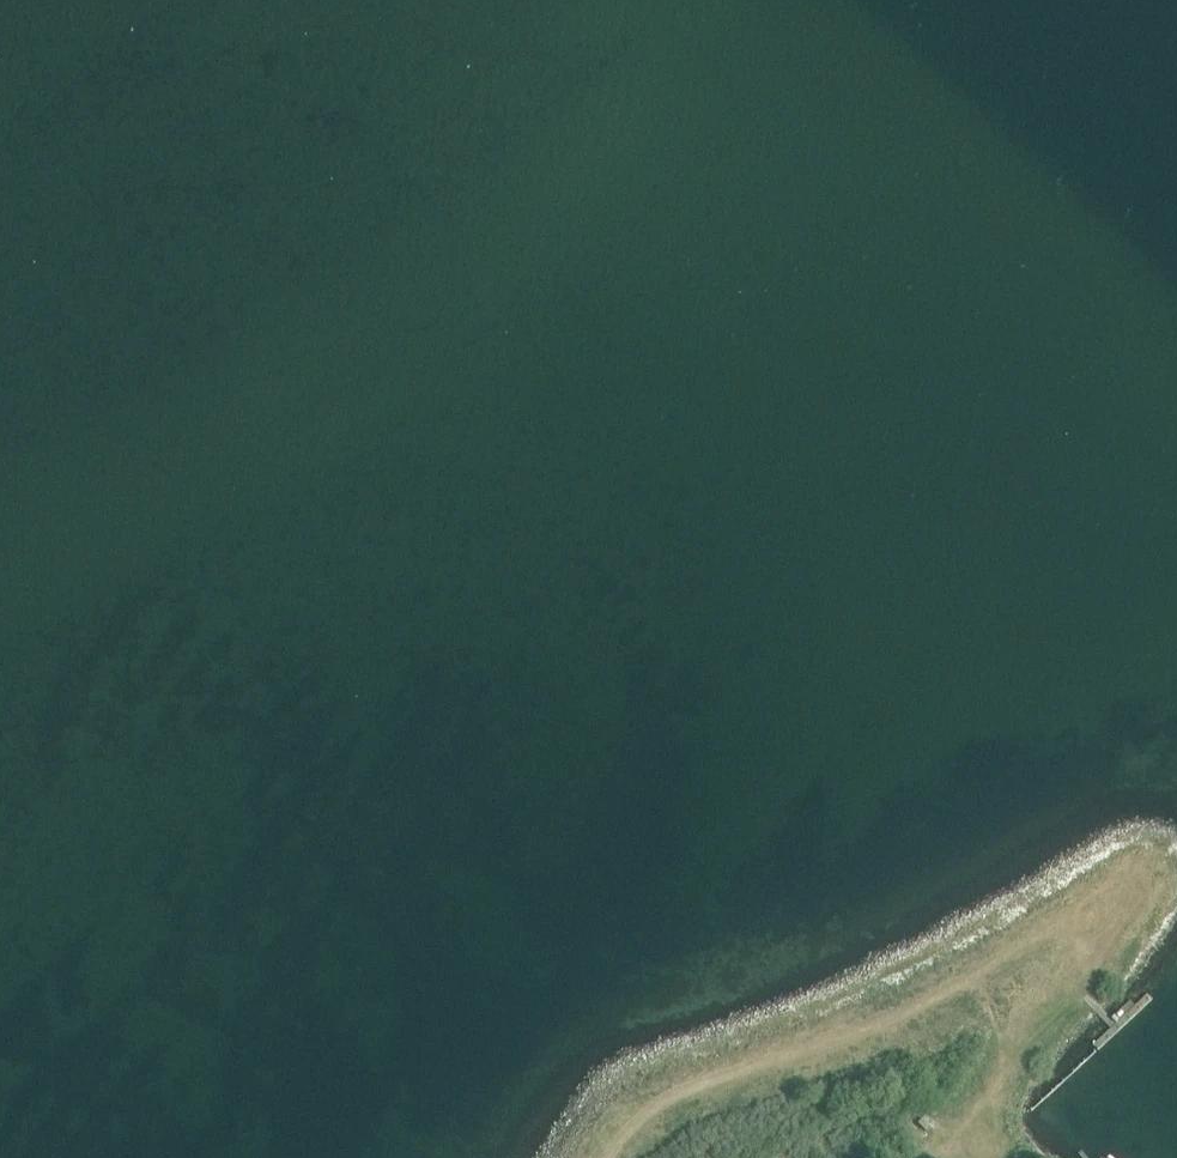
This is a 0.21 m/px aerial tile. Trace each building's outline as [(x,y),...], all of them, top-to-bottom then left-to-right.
[(930,1128),(923,1120),(917,1125),(924,1133),(930,1128)]
